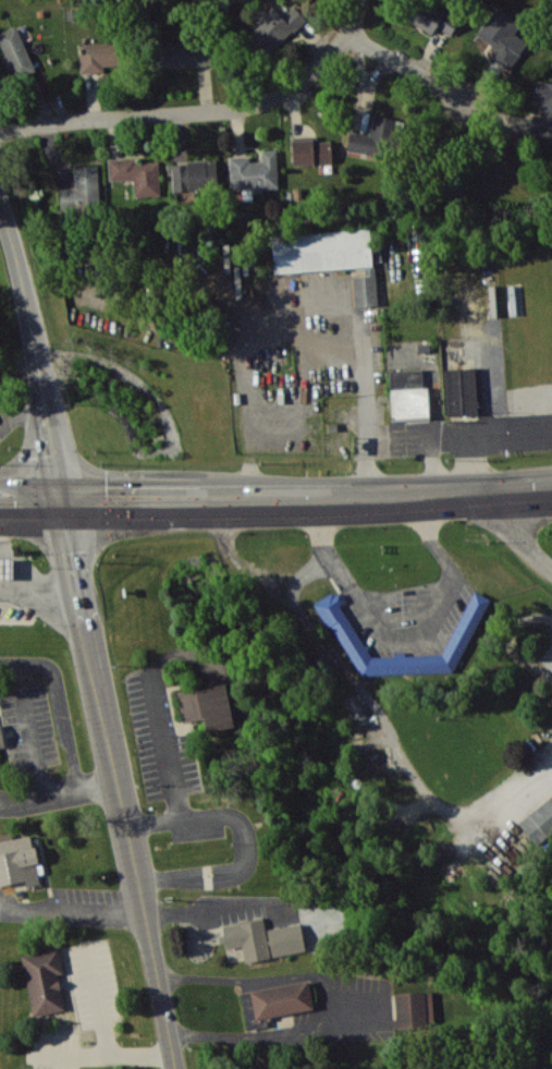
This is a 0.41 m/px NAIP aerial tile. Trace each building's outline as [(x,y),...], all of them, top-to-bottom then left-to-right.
[(450,35),(459,21),(427,0),(421,0),(408,19),(432,35),(437,27),(450,35)] [(282,16),(274,7),(246,34),(267,56),(306,18),(294,5),(282,16)] [(521,23),(497,6),(478,35),(497,48),(491,57),(509,69),(527,43),(514,34),(521,23)] [(17,25),(0,33),(0,42),(16,80),(36,71),(17,25)] [(80,43),(82,73),(104,72),(104,66),(122,65),(121,41),(80,43)] [(157,67),(210,66),(210,42),(156,43),(157,67)] [(543,103),(541,116),(534,115),(531,135),(551,139),(551,82),(538,80),(534,102),(543,103)] [(350,131),(347,150),(390,157),(396,119),(374,115),(371,134),(350,131)] [(293,164),(333,163),(332,141),(318,141),(318,136),(293,137),(293,164)] [(230,156),(231,190),(251,189),(251,193),(264,192),(264,188),(279,187),(277,150),(262,150),(262,161),(250,161),(250,156),(230,156)] [(159,162),(137,163),(137,157),(109,158),(109,180),(134,178),(134,196),(160,195),(159,162)] [(216,161),(172,162),(173,190),(218,189),(216,161)] [(74,167),(75,188),(61,189),(61,211),(100,209),(98,166),(74,167)] [(355,306),(376,305),(372,229),(272,234),(274,272),(365,268),(365,275),(353,276),(355,306)] [(445,368),(447,415),(478,414),(476,367),(445,368)] [(390,371),(391,418),(430,416),(428,386),(424,386),(423,369),(390,371)] [(0,558),(0,578),(12,578),(12,558),(0,558)] [(454,673),(490,598),(474,590),(443,654),(408,655),(403,652),(398,652),(391,656),(370,656),(342,605),(344,600),(340,593),(331,593),(314,602),(326,624),(335,629),(360,675),(401,674),(402,674),(454,673)] [(551,669),(551,644),(540,658),(551,669)] [(235,726),(226,682),(177,692),(183,722),(204,718),(207,732),(235,726)] [(536,844),(551,831),(551,795),(519,822),(536,844)] [(15,883),(16,890),(41,885),(33,835),(13,838),(12,833),(0,835),(0,885),(15,883)] [(271,958),(263,919),(222,927),(227,949),(242,946),(246,962),(271,958)] [(273,957),(306,950),(300,922),(267,929),(273,957)] [(22,954),(33,1015),(64,1009),(58,975),(63,974),(59,948),(22,954)] [(254,1018),(314,1010),(310,981),(251,989),(254,1018)] [(433,991),(395,992),(396,1033),(426,1032),(425,1014),(433,1014),(433,991)]
